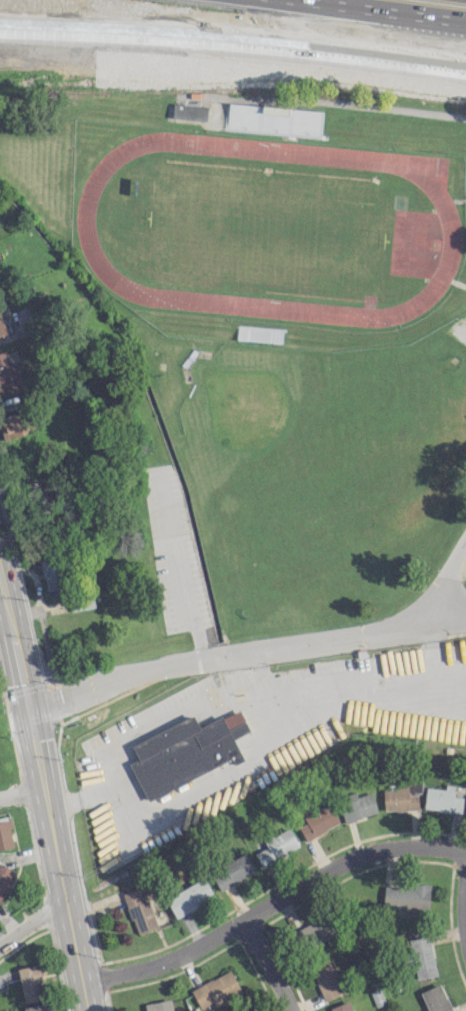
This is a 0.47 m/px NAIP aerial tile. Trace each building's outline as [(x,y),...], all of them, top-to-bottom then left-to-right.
[(205,122),(207,106),(173,102),(171,117),(205,122)] [(225,130),(259,132),(260,114),(253,113),(254,105),(227,103),(225,130)] [(0,311),(0,336),(9,333),(0,311)] [(24,386),(13,349),(0,353),(0,393),(24,386)] [(25,411),(0,416),(0,426),(2,439),(29,434),(25,411)] [(62,588),(58,556),(41,559),(45,590),(62,588)] [(93,598),(77,600),(78,609),(94,607),(93,598)] [(131,743),(138,759),(130,763),(145,798),(233,761),(234,764),(242,760),(233,738),(249,731),(240,709),(198,726),(194,717),(131,743)] [(419,785),(383,786),(383,810),(419,809),(419,785)] [(463,797),(453,796),(454,789),(426,786),(423,808),(461,813),(463,797)] [(377,813),(371,792),(356,796),(355,791),(338,796),(346,822),(377,813)] [(304,838),(339,825),(330,803),(302,813),(306,823),(299,826),(304,838)] [(13,847),(9,819),(0,821),(0,849),(13,847)] [(267,846),(254,853),(262,867),(300,847),(289,827),(263,840),(267,846)] [(219,889),(255,874),(247,854),(211,870),(219,889)] [(0,901),(15,870),(0,863),(0,901)] [(138,885),(133,872),(118,878),(123,890),(138,885)] [(176,917),(214,896),(204,877),(165,898),(176,917)] [(428,910),(430,884),(414,883),(413,887),(384,885),(383,908),(428,910)] [(125,892),(134,933),(156,928),(150,899),(142,901),(139,889),(125,892)] [(335,936),(324,915),(295,930),(306,951),(335,936)] [(416,979),(436,975),(428,935),(408,939),(416,979)] [(309,968),(324,1001),(344,991),(329,959),(309,968)] [(17,968),(25,1003),(44,998),(37,964),(17,968)] [(215,1005),(241,992),(230,969),(190,990),(200,1008),(213,1001),(215,1005)] [(428,1010),(425,1010),(452,1010),(441,983),(420,992),(428,1010)] [(172,999),(145,1003),(146,1010),(173,1010),(172,999)] [(349,1001),(329,1008),(331,1010),(352,1010),(349,1001)] [(47,1002),(23,1007),(24,1010),(48,1010),(47,1002)]
